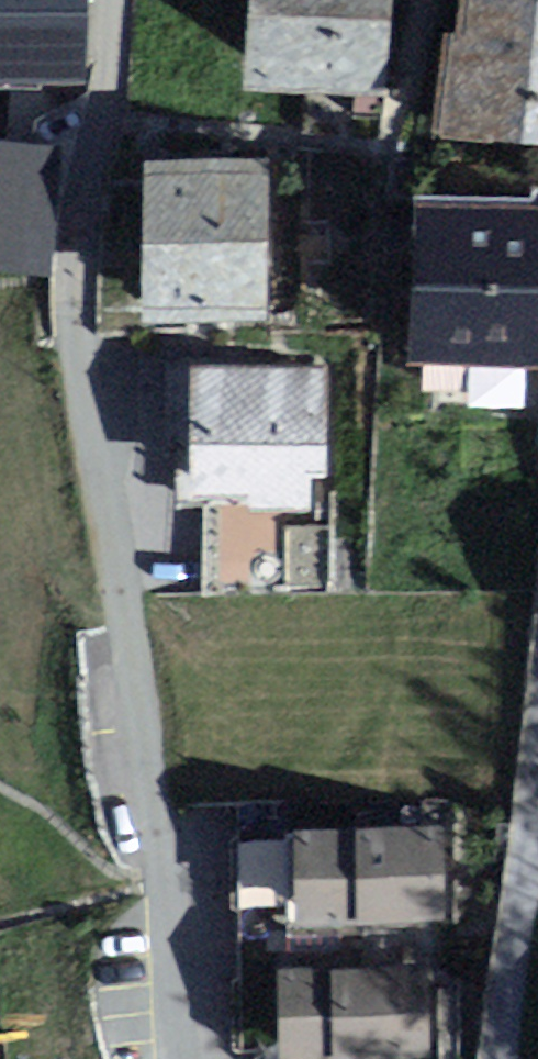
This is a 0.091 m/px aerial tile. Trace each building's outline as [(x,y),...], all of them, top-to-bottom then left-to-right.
[(88,70),(88,0),(0,0),(0,69),(88,70)] [(247,76),(379,80),(381,0),(250,0),(247,76)] [(492,0),(458,0),(442,126),(537,138),(537,6),(492,0)] [(48,245),(64,87),(1,81),(0,93),(0,240),(48,245)] [(259,166),(146,168),(149,302),(261,300),(259,166)] [(413,213),(412,357),(537,358),(537,214),(413,213)] [(323,370),(193,371),(193,482),(323,482),(323,370)] [(443,832),(302,835),(304,918),(444,915),(443,832)] [(422,970),(289,975),(291,1052),(425,1048),(422,970)]
